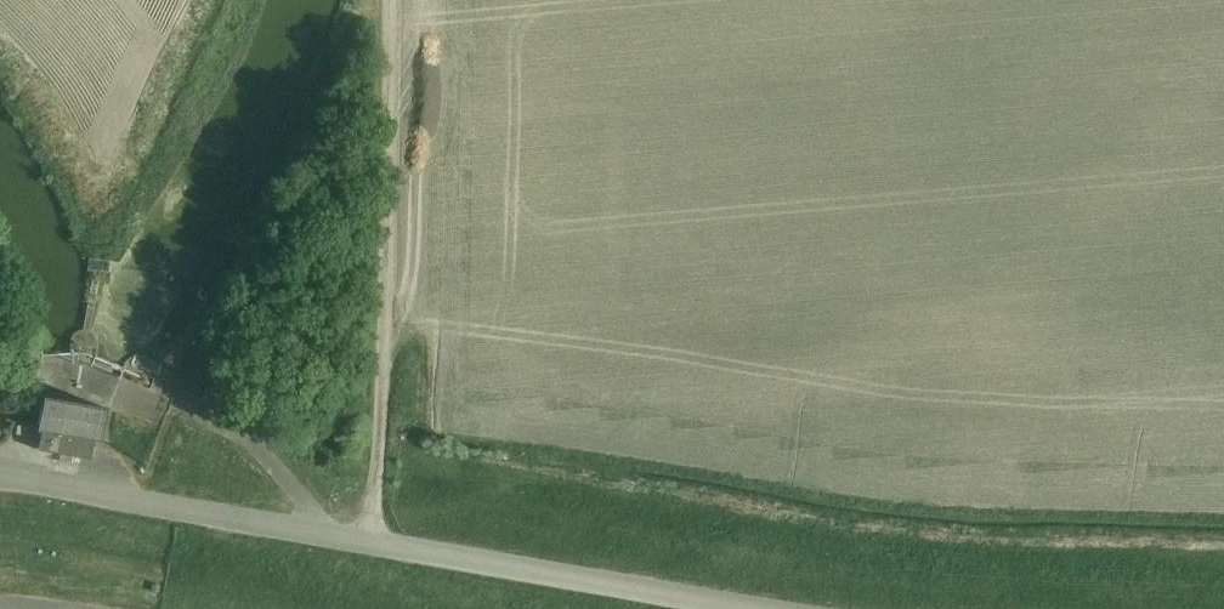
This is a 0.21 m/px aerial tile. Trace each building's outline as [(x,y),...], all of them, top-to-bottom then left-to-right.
[(90,440),(99,441),(105,407),(41,396),(35,429),(41,430),(37,451),(87,459),(90,440)]
